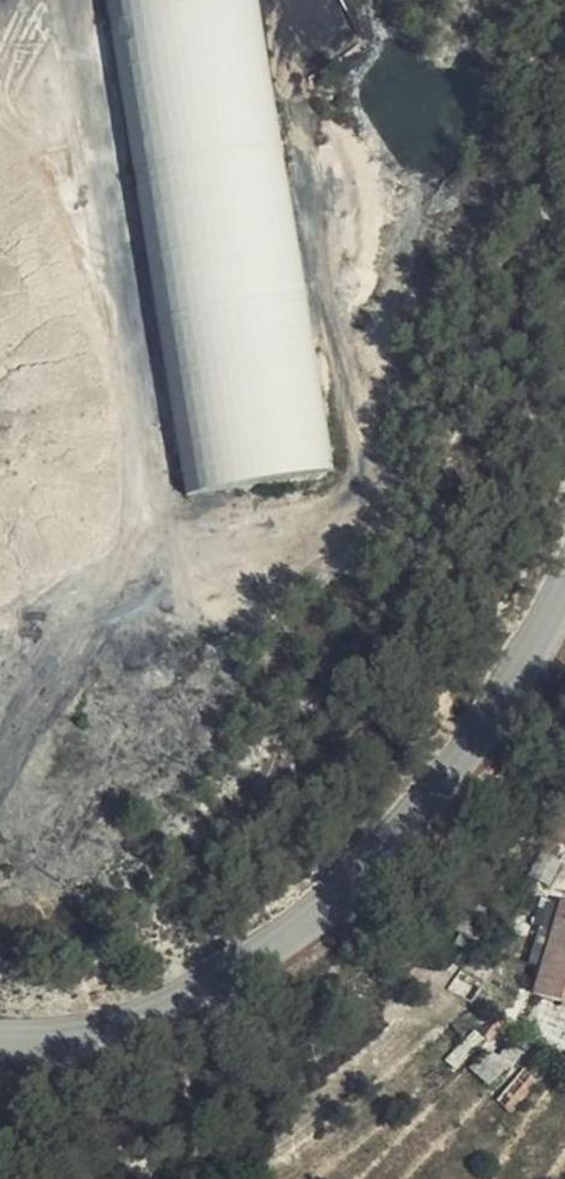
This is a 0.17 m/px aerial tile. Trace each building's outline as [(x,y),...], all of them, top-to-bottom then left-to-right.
[(191,491),(338,465),(257,0),(106,0),(191,491)] [(550,957),(541,955),(540,957),(532,955),(519,990),(530,993),(551,1001),(564,1004),(564,911),(550,957)] [(515,1048),(509,1055),(501,1066),(508,1073),(522,1053),(515,1048)]
